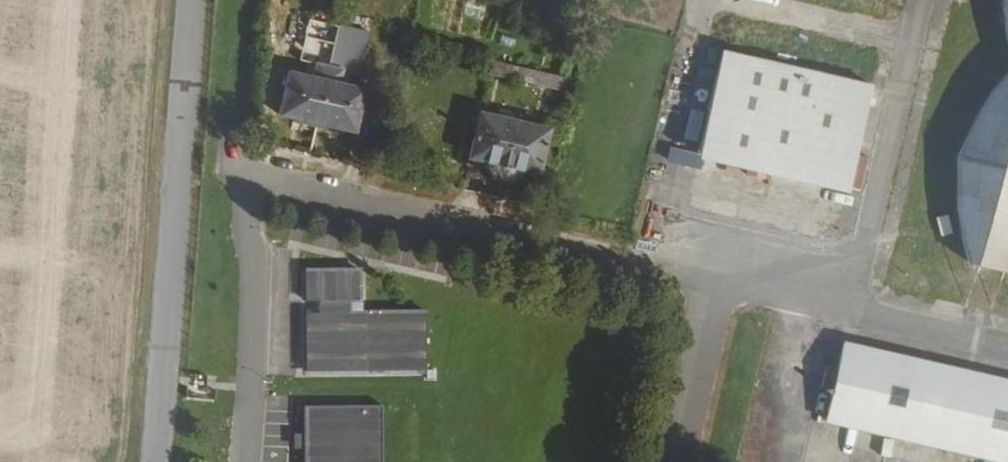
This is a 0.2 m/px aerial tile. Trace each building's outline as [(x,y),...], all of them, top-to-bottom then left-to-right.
[(877,83),(723,49),(699,158),(853,192),(877,83)] [(368,88),(343,82),(346,70),(317,63),(314,75),(291,70),(281,115),(357,133),(368,88)] [(979,102),(955,153),(954,212),(973,263),(1007,271),(1007,66),(979,102)] [(470,159),(488,163),(487,170),(493,176),(515,181),(524,178),(525,171),(543,175),(553,127),(481,111),(470,159)] [(703,199),(703,209),(731,209),(731,200),(703,199)] [(304,271),(304,298),(358,297),(358,270),(304,271)] [(303,310),(303,369),(423,368),(423,309),(303,310)] [(847,337),(841,361),(828,359),(823,379),(835,386),(829,414),(1007,456),(1007,375),(847,337)] [(301,404),(301,461),(378,461),(379,405),(301,404)]
